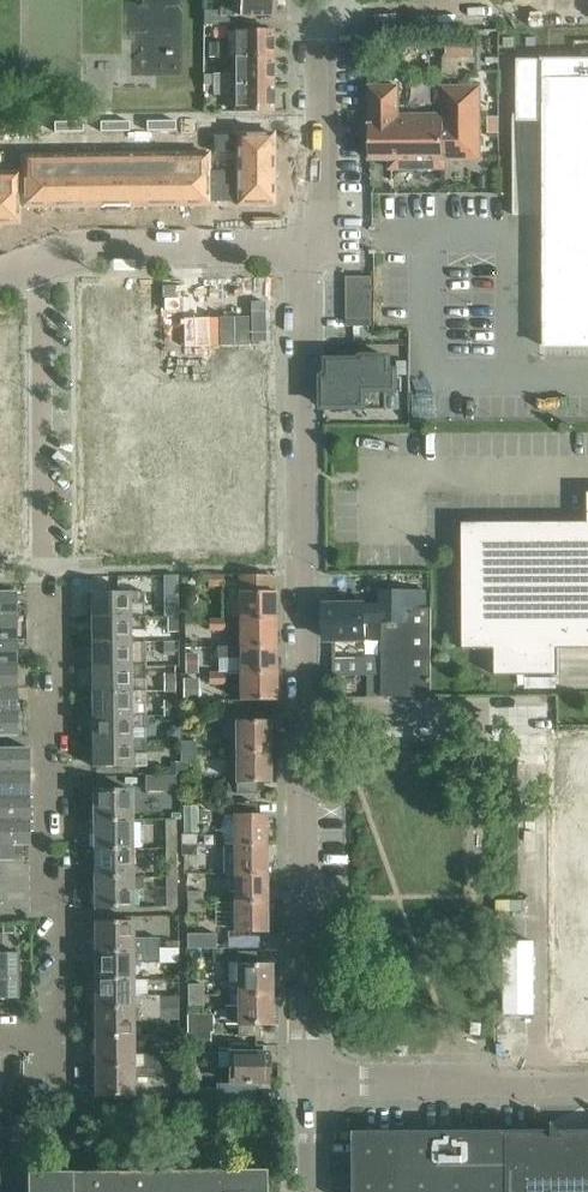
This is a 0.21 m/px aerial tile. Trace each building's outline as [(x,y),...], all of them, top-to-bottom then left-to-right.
[(240,16),(273,16),(273,0),(222,0),(221,2),(220,10),(205,10),(205,25),(233,24),(233,16),(240,16)] [(236,30),(236,57),(273,57),(273,29),(236,30)] [(228,43),(218,43),(210,43),(210,57),(228,57),(228,43)] [(236,57),(236,84),(273,84),(273,57),(236,57)] [(550,61),(550,90),(579,90),(579,346),(581,346),(587,346),(587,61),(550,61)] [(204,85),(214,84),(228,84),(228,74),(204,75),(204,85)] [(228,84),(214,84),(214,94),(229,94),(228,84)] [(273,84),(236,84),(236,111),(273,111),(273,84)] [(391,159),(391,168),(439,167),(439,159),(480,159),(479,87),(443,88),(443,116),(398,116),(398,87),(371,88),(371,125),(370,125),(370,160),(391,159)] [(229,130),(229,120),(214,120),(214,130),(229,130)] [(115,121),(100,121),(101,131),(115,131),(115,121)] [(129,121),(115,121),(115,131),(129,131),(129,121)] [(161,121),(147,121),(147,131),(161,130),(161,121)] [(175,121),(161,121),(161,130),(175,130),(175,121)] [(208,121),(193,121),(193,130),(208,130),(208,121)] [(18,122),(3,123),(4,132),(18,132),(18,122)] [(37,122),(22,122),(22,132),(37,132),(37,122)] [(69,122),(54,122),(54,132),(69,131),(69,122)] [(83,122),(69,122),(69,131),(83,131),(83,122)] [(214,158),(237,158),(274,157),(274,133),(270,133),(270,123),(250,123),(250,133),(237,133),(237,148),(214,148),(214,158)] [(148,145),(139,146),(139,205),(162,205),(162,168),(148,169),(148,145)] [(176,168),(162,168),(162,205),(185,205),(185,145),(175,145),(176,168)] [(194,145),(185,145),(185,205),(209,204),(208,168),(194,168),(194,145)] [(47,206),(70,206),(70,169),(56,170),(55,146),(46,147),(47,206)] [(70,206),(93,206),(92,146),(83,146),(84,169),(70,169),(70,206)] [(92,146),(93,206),(103,206),(103,207),(116,206),(116,169),(102,169),(102,146),(92,146)] [(130,169),(116,169),(116,206),(129,206),(129,205),(139,205),(139,146),(130,146),(130,169)] [(23,206),(47,206),(46,147),(37,147),(38,170),(23,170),(23,206)] [(215,172),(215,181),(274,180),(274,157),(237,158),(237,172),(215,172)] [(0,164),(0,223),(19,223),(19,187),(4,187),(4,164),(0,164)] [(215,181),(215,190),(219,190),(238,190),(238,204),(274,204),(274,180),(215,181)] [(215,191),(215,190),(209,190),(209,205),(219,205),(219,190),(215,191)] [(239,554),(278,554),(278,275),(238,275),(238,474),(219,475),(219,491),(239,491),(239,554)] [(117,276),(78,276),(81,555),(120,554),(117,276)] [(373,290),(373,276),(347,276),(347,290),(373,290)] [(195,309),(195,290),(180,290),(180,309),(195,309)] [(217,290),(218,307),(237,307),(237,290),(217,290)] [(347,304),(373,304),(373,290),(347,290),(347,304)] [(361,318),(373,318),(373,304),(347,304),(347,318),(348,318),(361,318)] [(217,353),(236,353),(237,336),(218,335),(217,353)] [(329,376),(326,376),(325,377),(325,378),(325,379),(326,379),(327,379),(327,388),(324,388),(324,406),(350,406),(350,410),(367,410),(367,411),(371,415),(380,415),(384,411),(384,410),(387,410),(387,395),(396,395),(396,371),(389,371),(389,357),(364,357),(364,358),(362,358),(362,360),(325,360),(325,361),(324,361),(325,362),(325,363),(329,363),(329,376)] [(433,387),(410,387),(410,415),(432,415),(433,387)] [(217,428),(218,445),(238,444),(237,427),(217,428)] [(543,648),(558,648),(558,649),(560,649),(560,648),(587,648),(587,523),(559,523),(559,522),(558,522),(557,523),(528,523),(528,522),(526,522),(526,523),(497,523),(497,522),(495,522),(495,523),(465,523),(465,522),(463,522),(463,524),(464,524),(464,556),(463,556),(463,558),(464,558),(464,588),(463,589),(463,590),(464,590),(464,621),(463,621),(463,622),(464,622),(464,648),(463,648),(464,649),(465,649),(465,648),(492,648),(493,673),(492,673),(492,675),(494,675),(494,674),(523,674),(523,675),(525,675),(525,674),(558,675),(560,675),(560,673),(558,673),(543,673),(543,648)] [(239,575),(240,619),(276,619),(276,591),(272,591),(271,574),(239,575)] [(224,585),(224,575),(209,575),(209,585),(224,585)] [(358,586),(358,606),(326,606),(326,638),(365,638),(365,622),(382,622),(382,697),(432,696),(431,608),(426,608),(426,591),(382,591),(382,586),(358,586)] [(16,617),(16,591),(0,591),(0,617),(16,617)] [(91,592),(91,617),(130,616),(130,604),(145,604),(144,591),(91,592)] [(179,602),(164,602),(164,616),(179,616),(179,602)] [(91,617),(92,642),(130,641),(130,629),(145,629),(145,616),(130,616),(91,617)] [(17,641),(16,617),(0,617),(0,641),(17,641)] [(209,619),(209,630),(225,629),(225,619),(209,619)] [(240,619),(240,646),(276,646),(276,619),(240,619)] [(17,665),(17,641),(0,641),(0,665),(17,665)] [(92,642),(92,666),(130,666),(130,653),(145,653),(145,641),(130,641),(92,642)] [(240,673),(276,673),(276,646),(240,646),(219,646),(219,657),(240,657),(240,673)] [(185,653),(185,673),(186,673),(197,673),(198,653),(185,653)] [(17,689),(17,665),(0,665),(0,689),(17,689)] [(92,666),(92,691),(131,691),(131,678),(145,678),(145,666),(130,666),(92,666)] [(210,673),(210,684),(225,683),(225,673),(210,673)] [(276,673),(240,673),(240,700),(276,700),(276,673)] [(17,713),(17,689),(0,689),(0,713),(17,713)] [(92,691),(92,716),(146,715),(146,703),(146,690),(131,691),(92,691)] [(0,713),(0,737),(18,737),(17,713),(0,713)] [(92,716),(93,740),(131,740),(131,728),(146,727),(146,715),(92,716)] [(236,721),(236,751),(270,751),(270,721),(236,721)] [(131,740),(93,740),(93,766),(132,766),(131,752),(146,752),(146,740),(131,740)] [(181,741),(181,751),(197,751),(197,741),(181,741)] [(29,772),(29,747),(0,747),(0,773),(29,772)] [(197,751),(181,751),(181,762),(197,762),(197,751)] [(270,751),(236,751),(236,781),(236,793),(257,793),(257,781),(270,781),(270,751)] [(561,767),(561,1042),(587,1042),(587,767),(561,767)] [(29,797),(29,772),(0,773),(0,798),(29,797)] [(146,775),(146,791),(176,791),(176,775),(146,775)] [(93,790),(94,819),(132,819),(132,790),(93,790)] [(29,821),(29,797),(0,798),(0,822),(29,821)] [(225,844),(234,844),(266,844),(266,814),(257,814),(257,803),(229,804),(229,815),(224,815),(225,844)] [(94,819),(94,849),(132,848),(132,819),(94,819)] [(166,819),(166,848),(177,848),(176,819),(166,819)] [(13,861),(13,845),(30,845),(29,821),(0,822),(0,861),(13,861)] [(181,834),(182,844),(197,844),(197,834),(181,834)] [(197,844),(182,844),(182,855),(197,855),(197,844)] [(234,844),(234,873),(266,873),(266,844),(234,844)] [(94,849),(94,878),(133,877),(132,848),(94,849)] [(166,848),(166,877),(177,877),(177,848),(166,848)] [(234,873),(235,902),(266,902),(266,873),(234,873)] [(133,877),(94,878),(94,907),(133,907),(133,877)] [(177,877),(166,877),(167,906),(177,906),(177,877)] [(188,891),(188,902),(203,902),(203,891),(188,891)] [(203,902),(188,902),(188,912),(203,912),(203,902)] [(266,902),(235,902),(235,931),(267,931),(266,902)] [(95,921),(95,950),(159,949),(159,938),(133,938),(133,921),(95,921)] [(19,998),(19,952),(3,953),(2,933),(0,933),(0,998),(19,998)] [(187,934),(188,948),(217,948),(216,933),(187,934)] [(95,950),(95,979),(133,979),(133,962),(159,962),(159,949),(95,950)] [(238,953),(238,994),(272,994),(271,964),(256,964),(255,953),(238,953)] [(95,979),(95,1008),(160,1007),(159,995),(133,995),(133,979),(95,979)] [(188,984),(188,995),(204,995),(203,984),(188,984)] [(272,994),(238,994),(238,1024),(238,1036),(260,1036),(260,1024),(272,1024),(272,994)] [(204,995),(188,995),(189,1005),(204,1005),(204,995)] [(95,1008),(95,1037),(134,1037),(134,1020),(160,1020),(160,1007),(95,1008)] [(188,1033),(188,1049),(212,1048),(211,1032),(188,1033)] [(95,1037),(96,1066),(134,1066),(134,1037),(95,1037)] [(229,1052),(229,1083),(268,1083),(268,1052),(229,1052)] [(143,1054),(143,1066),(160,1066),(160,1054),(143,1054)] [(134,1066),(96,1066),(96,1095),(134,1095),(134,1066)] [(160,1066),(143,1066),(143,1078),(160,1078),(160,1066)] [(183,1088),(183,1102),(217,1102),(217,1088),(183,1088)] [(538,1130),(354,1130),(354,1191),(587,1191),(587,1132),(568,1137),(553,1120),(553,1130),(538,1130)] [(266,1169),(26,1172),(26,1191),(266,1191),(266,1169)]
